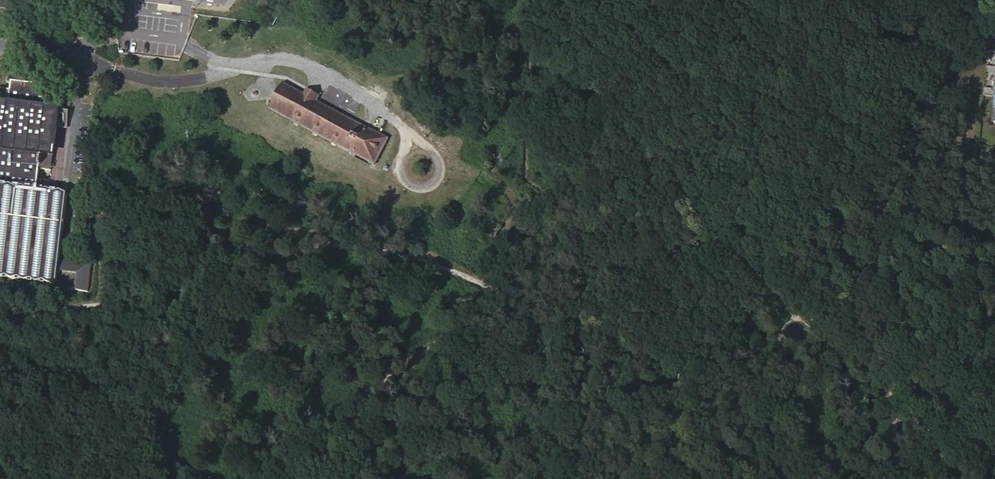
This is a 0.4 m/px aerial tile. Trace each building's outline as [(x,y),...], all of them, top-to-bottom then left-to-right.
[(990,54),(986,98),(994,99),(994,55),(990,54)] [(11,79),(7,103),(0,102),(0,277),(56,284),(56,288),(87,292),(91,264),(59,259),(66,194),(61,191),(54,192),(49,189),(42,191),(39,189),(37,188),(39,168),(40,153),(53,154),(57,114),(47,112),(51,84),(11,79)] [(350,119),(315,100),(303,94),(282,83),(268,110),(374,165),(387,139),(366,127),(350,119)] [(303,94),(315,100),(318,96),(305,89),(303,94)] [(51,170),(53,154),(40,153),(39,168),(51,170)]
